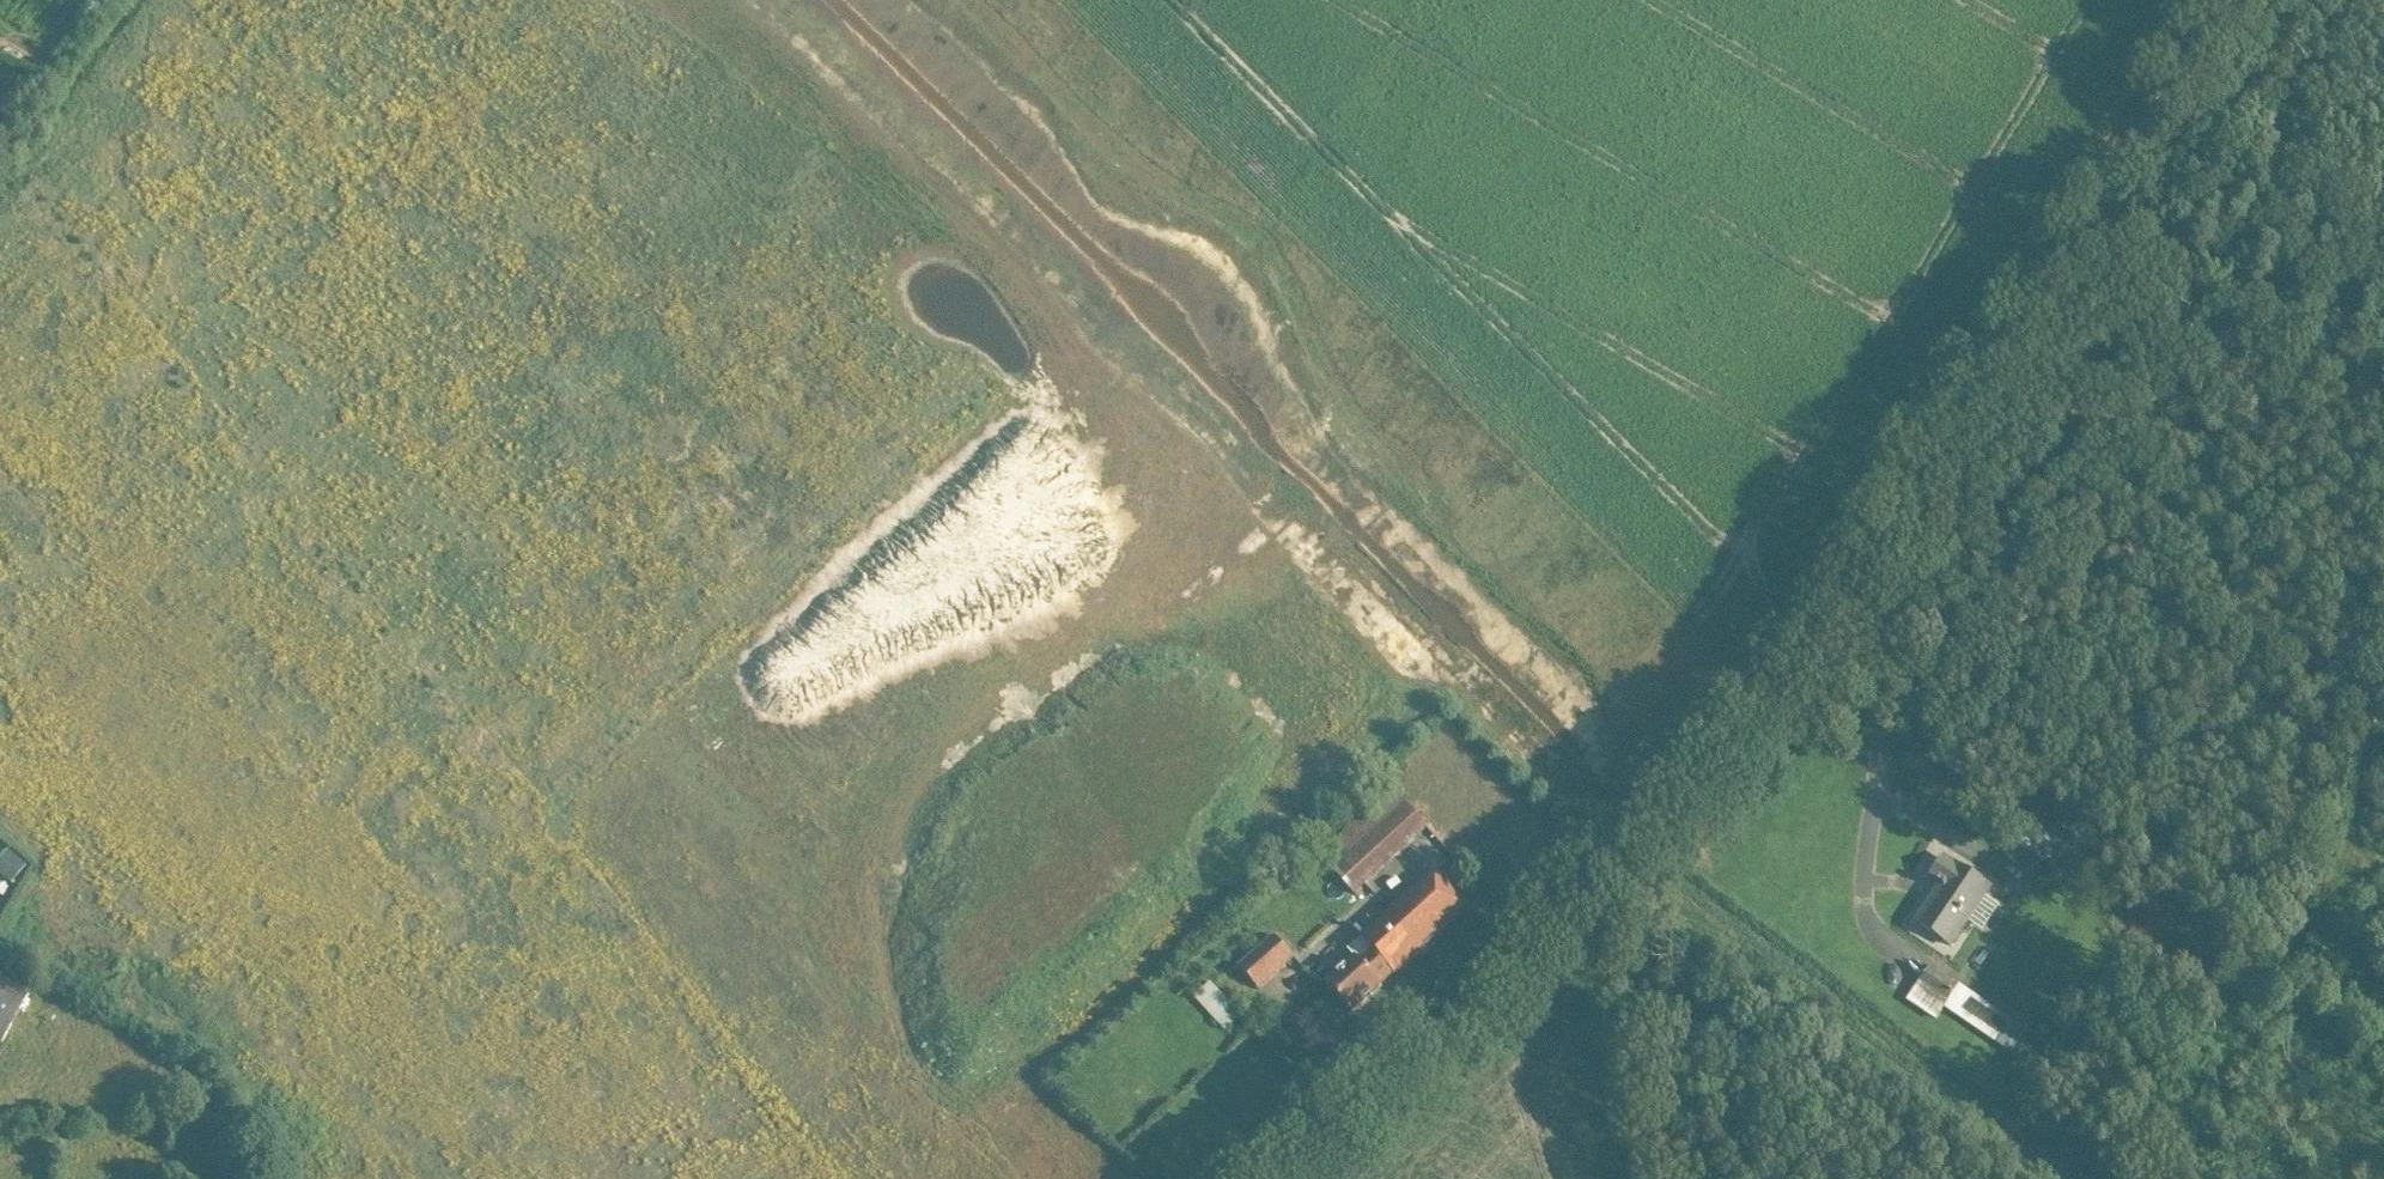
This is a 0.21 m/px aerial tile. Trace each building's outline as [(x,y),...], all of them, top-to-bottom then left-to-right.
[(1352,895),(1426,828),(1392,791),(1319,858),(1352,895)] [(2031,829),(2020,844),(2054,866),(2064,850),(2031,829)] [(0,866),(0,876),(7,882),(23,863),(11,853),(0,866)] [(1942,887),(1918,923),(1951,945),(1989,887),(1956,866),(1956,867),(1944,859),(1931,877),(1940,883),(1939,885),(1942,887)] [(1349,950),(1357,959),(1328,985),(1352,1013),(1382,985),(1381,984),(1393,973),(1395,974),(1469,907),(1437,870),(1359,941),(1349,950)] [(1259,989),(1294,957),(1275,936),(1240,967),(1259,989)] [(1958,987),(1930,968),(1921,982),(1909,1000),(1938,1018),(1946,1005),(1958,987)] [(1,1043),(29,994),(0,978),(0,1043),(1,1043)] [(1227,1029),(1244,1014),(1212,979),(1195,995),(1227,1029)] [(1958,987),(1946,1005),(1996,1039),(2011,1017),(1961,982),(1958,987)]
